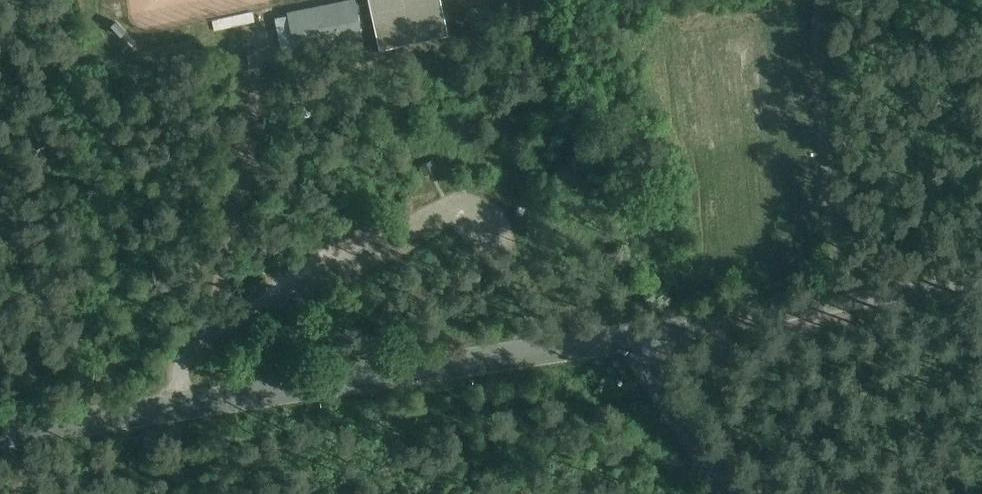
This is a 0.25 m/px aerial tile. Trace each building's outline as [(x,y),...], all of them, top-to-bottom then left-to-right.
[(363,42),(355,0),(348,0),(287,12),(295,55),(363,42)] [(379,51),(449,36),(441,0),(368,0),(379,51)] [(252,12),(212,20),(215,31),(255,22),(252,12)] [(287,16),(274,18),(282,53),(293,52),(287,16)]
